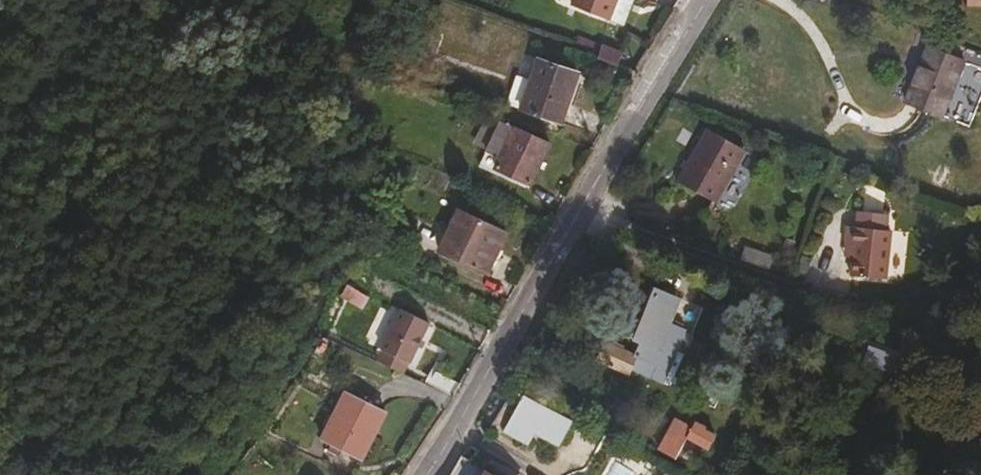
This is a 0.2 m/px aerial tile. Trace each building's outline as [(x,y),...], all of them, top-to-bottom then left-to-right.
[(612,0),(569,0),(568,4),(605,19),(612,0)] [(629,0),(612,0),(605,19),(619,24),(629,0)] [(941,119),(965,58),(926,44),(902,103),(941,119)] [(614,66),(618,53),(596,46),(592,58),(614,66)] [(559,123),(576,74),(535,58),(528,80),(513,74),(503,103),(559,123)] [(486,148),(498,123),(486,117),(474,141),(486,148)] [(498,158),(513,130),(498,123),(486,148),(485,151),(498,158)] [(529,186),(548,146),(513,130),(498,158),(494,169),(529,186)] [(719,202),(746,150),(707,130),(680,182),(719,202)] [(494,169),(498,158),(485,151),(477,167),(491,174),(494,169)] [(486,272),(506,232),(459,209),(438,249),(486,272)] [(890,280),(896,228),(892,227),(892,216),(860,212),(859,225),(848,225),(846,243),(857,244),(856,259),(853,260),(852,276),(887,281),(890,280)] [(856,259),(857,244),(846,243),(844,259),(853,260),(856,259)] [(774,273),(777,257),(744,246),(739,261),(774,273)] [(663,328),(671,309),(647,300),(640,318),(663,328)] [(409,365),(429,325),(409,315),(403,327),(395,324),(381,350),(409,365)] [(650,356),(663,328),(640,318),(627,346),(633,349),(650,356)] [(667,363),(679,335),(663,328),(650,356),(667,363)] [(891,378),(897,360),(865,348),(858,367),(891,378)] [(644,372),(650,356),(633,349),(626,364),(644,372)] [(448,393),(455,382),(432,368),(425,380),(448,393)] [(359,459),(381,409),(343,393),(321,442),(359,459)] [(561,444),(575,418),(527,393),(507,430),(530,443),(537,431),(561,444)] [(718,439),(704,434),(703,429),(690,423),(686,425),(673,420),(657,453),(674,460),(685,438),(705,448),(708,443),(716,446),(718,439)] [(465,464),(457,474),(481,474),(465,464)]
